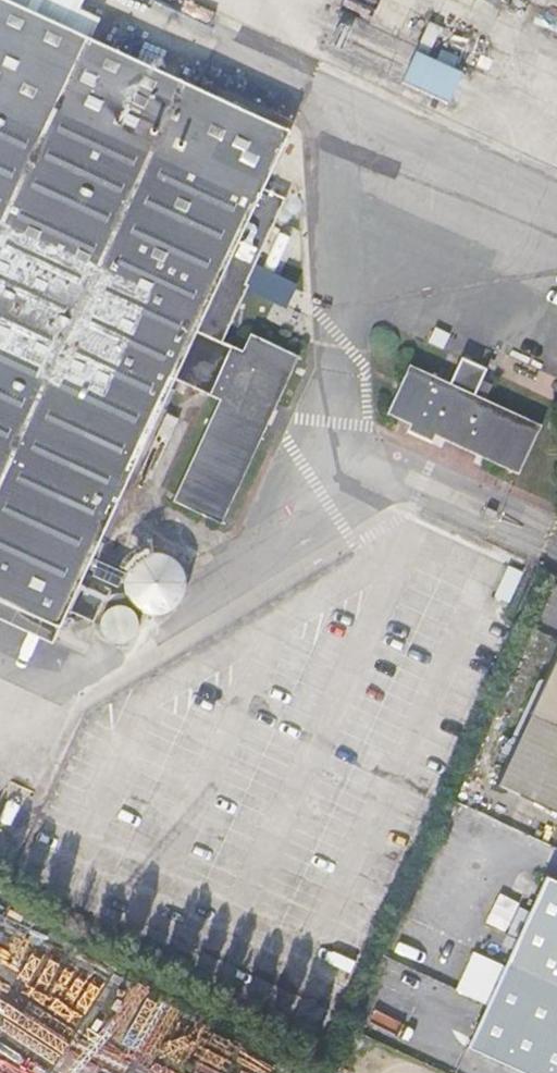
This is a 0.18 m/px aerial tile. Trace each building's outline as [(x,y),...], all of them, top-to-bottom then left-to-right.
[(59,628),(175,378),(220,399),(173,500),(222,523),(299,356),(251,333),(243,351),(222,341),(249,285),(246,284),(285,199),(264,188),(289,134),(90,41),(100,19),(79,9),(84,0),(0,0),(0,601),(59,628)] [(447,104),(461,73),(416,52),(402,82),(447,104)] [(450,383),(410,364),(387,413),(410,424),(408,430),(433,442),(436,435),(519,474),(542,425),(474,395),(487,369),(462,358),(450,383)] [(183,569),(177,560),(175,558),(170,555),(163,552),(155,551),(148,552),(141,554),(135,559),(129,564),(126,571),(124,580),(124,587),(126,594),(130,600),(136,607),(143,611),(152,613),(159,613),(167,611),(175,606),(181,599),(185,590),(186,579),(183,569)] [(122,578),(97,567),(93,576),(117,587),(122,578)] [(106,595),(81,584),(69,611),(94,622),(106,595)] [(135,615),(131,609),(128,607),(125,606),(119,605),(113,606),(108,609),(104,613),(101,619),(100,625),(101,630),(104,636),(108,640),(114,643),(118,643),(125,642),(130,640),(134,635),(137,630),(138,624),(137,619),(135,615)] [(496,785),(556,813),(556,652),(496,785)] [(468,1047),(524,1072),(556,1072),(556,881),(546,876),(517,940),(507,936),(503,945),(513,949),(468,1047)]
